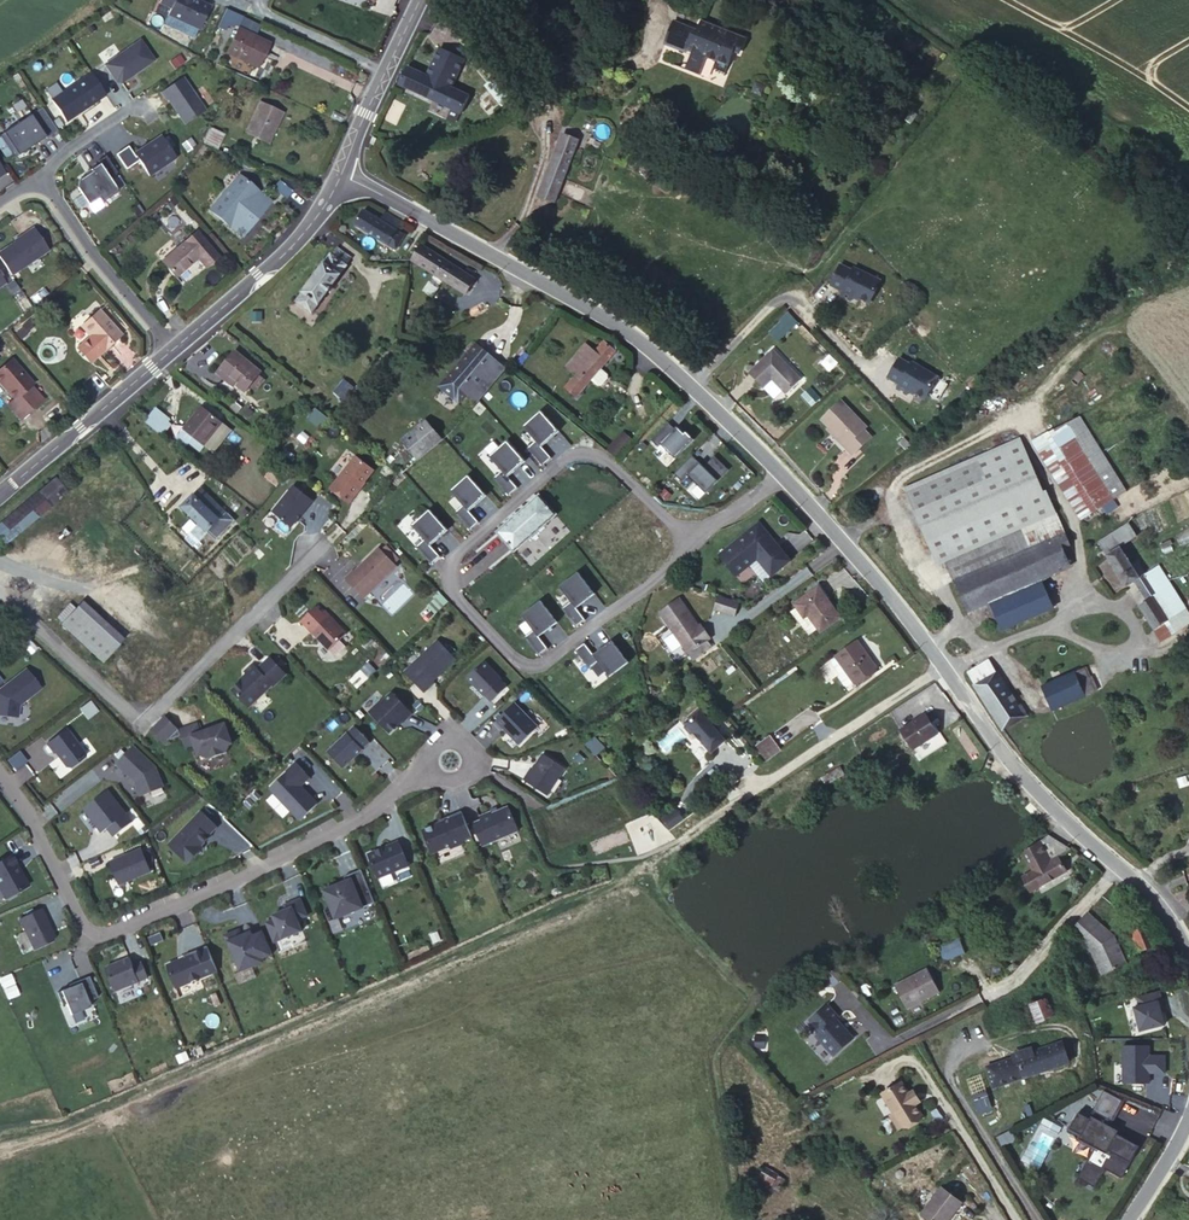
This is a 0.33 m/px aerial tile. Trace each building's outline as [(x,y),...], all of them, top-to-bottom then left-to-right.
[(160,3),(171,9),(168,15),(200,30),(211,6),(197,0),(161,0),(160,3)] [(226,9),(217,26),(226,30),(229,24),(233,26),(234,24),(238,26),(242,17),(226,9)] [(518,27),(513,21),(508,24),(513,30),(518,27)] [(703,56),(713,60),(725,65),(731,50),(736,52),(741,38),(697,21),(693,31),(690,30),(691,29),(671,21),(662,44),(683,52),(684,49),(690,51),(683,69),(696,74),(703,56)] [(626,28),(616,24),(614,28),(624,32),(626,28)] [(269,43),(238,28),(226,52),(257,67),(269,43)] [(139,39),(104,63),(116,81),(121,82),(129,76),(130,74),(133,71),(134,73),(153,59),(139,39)] [(440,48),(438,52),(462,64),(464,59),(440,48)] [(462,64),(438,52),(427,77),(408,67),(399,85),(461,114),(469,97),(451,88),(462,64)] [(725,65),(713,60),(711,64),(713,69),(723,73),(725,65)] [(90,72),(51,99),(65,121),(105,94),(90,72)] [(502,105),(512,98),(494,76),(485,84),(502,105)] [(183,77),(161,91),(167,100),(168,99),(185,124),(206,111),(183,77)] [(763,85),(753,81),(749,90),(759,94),(763,85)] [(489,106),(480,99),(472,109),(481,116),(489,106)] [(282,113),(259,102),(246,131),(269,142),(282,113)] [(0,136),(13,156),(17,156),(34,145),(33,143),(36,141),(38,143),(46,137),(32,115),(0,136)] [(225,133),(210,126),(202,142),(217,149),(225,133)] [(554,204),(579,140),(561,133),(536,197),(554,204)] [(128,146),(115,154),(125,169),(139,160),(149,176),(176,157),(161,135),(152,141),(153,142),(134,154),(136,156),(135,157),(128,146)] [(116,172),(105,155),(97,161),(99,163),(90,169),(91,171),(78,180),(77,187),(88,204),(98,197),(102,202),(118,190),(109,177),(116,172)] [(258,191),(239,175),(211,210),(230,226),(258,191)] [(279,178),(273,187),(286,197),(292,188),(279,178)] [(380,220),(364,210),(355,224),(395,249),(404,235),(397,230),(402,222),(385,211),(380,220)] [(0,251),(0,258),(12,275),(49,250),(33,227),(13,240),(14,242),(0,251)] [(219,257),(197,231),(162,261),(176,277),(198,258),(206,267),(219,257)] [(422,246),(413,260),(466,296),(475,281),(422,246)] [(331,255),(296,301),(312,313),(346,266),(331,255)] [(839,296),(849,300),(851,296),(866,302),(869,302),(878,282),(852,269),(850,272),(838,266),(828,286),(840,292),(839,296)] [(481,302),(473,307),(478,315),(486,310),(481,302)] [(473,307),(465,312),(470,320),(478,315),(473,307)] [(122,335),(100,310),(82,327),(104,351),(122,335)] [(789,331),(798,322),(789,313),(780,321),(789,331)] [(576,375),(565,387),(577,397),(591,381),(601,368),(619,348),(608,338),(595,352),(586,345),(567,367),(576,375)] [(466,394),(478,403),(505,368),(475,345),(439,387),(458,403),(466,394)] [(236,351),(220,370),(246,392),(261,372),(236,351)] [(772,352),(749,374),(763,388),(772,379),(786,394),(800,381),(772,352)] [(11,358),(0,367),(0,379),(15,397),(8,404),(20,418),(42,400),(30,386),(32,384),(11,358)] [(909,365),(897,358),(885,377),(897,384),(895,388),(905,394),(907,389),(921,397),(924,396),(936,377),(910,362),(909,365)] [(601,368),(591,381),(598,387),(603,387),(609,379),(608,375),(601,368)] [(344,378),(334,390),(343,398),(353,385),(344,378)] [(822,420),(829,428),(840,439),(837,442),(852,457),(871,438),(864,430),(867,428),(842,402),(822,420)] [(600,403),(594,409),(600,415),(606,409),(600,403)] [(157,407),(145,422),(160,434),(161,432),(170,440),(176,433),(170,421),(171,419),(157,407)] [(184,429),(203,445),(221,423),(202,407),(184,429)] [(561,431),(543,410),(526,425),(538,439),(529,447),(544,464),(553,457),(543,445),(561,431)] [(319,433),(331,417),(324,411),(311,428),(314,431),(315,429),(319,433)] [(1127,491),(1077,413),(1064,421),(1114,500),(1115,499),(1127,491)] [(418,461),(443,441),(426,421),(401,441),(418,461)] [(669,421),(652,439),(659,446),(661,443),(676,457),(694,438),(687,431),(685,433),(677,426),(675,428),(669,421)] [(1114,500),(1064,421),(1035,440),(1085,518),(1102,507),(1114,500)] [(221,423),(203,445),(212,452),(229,430),(221,423)] [(840,439),(829,428),(827,431),(837,442),(840,439)] [(624,432),(620,437),(630,446),(634,441),(624,432)] [(1052,512),(1018,436),(902,488),(934,563),(944,558),(1052,512)] [(630,446),(620,437),(608,451),(618,460),(630,446)] [(527,461),(509,440),(492,455),(504,469),(495,477),(510,495),(519,487),(509,476),(527,461)] [(298,457),(293,453),(289,457),(295,462),(298,457)] [(693,454),(676,472),(684,479),(689,474),(707,492),(729,469),(715,455),(705,465),(693,454)] [(356,457),(336,482),(355,497),(361,489),(360,489),(374,470),(356,457)] [(275,465),(266,476),(277,485),(286,474),(275,465)] [(488,495),(471,475),(454,489),(466,504),(457,512),(472,529),(481,521),(471,510),(488,495)] [(0,524),(0,540),(3,544),(66,492),(55,478),(0,524)] [(273,512),(291,528),(298,520),(297,519),(300,514),(302,515),(313,501),(294,486),(273,512)] [(216,539),(234,521),(201,489),(201,488),(183,506),(216,539)] [(539,496),(498,532),(514,550),(555,514),(539,496)] [(1114,500),(1102,507),(1106,513),(1118,505),(1115,499),(1114,500)] [(442,555),(432,544),(449,529),(432,509),(415,523),(427,538),(418,546),(433,563),(442,555)] [(954,580),(1061,534),(1052,512),(944,558),(954,580)] [(1119,512),(1114,516),(1119,523),(1124,519),(1119,512)] [(759,525),(718,557),(735,578),(756,561),(770,579),(789,564),(759,525)] [(1158,594),(1145,574),(1137,561),(1131,565),(1119,547),(1135,536),(1128,526),(1100,543),(1127,586),(1135,580),(1148,601),(1153,597),(1158,594)] [(1064,533),(1061,534),(954,580),(969,611),(990,602),(1040,580),(1068,568),(1060,549),(1069,546),(1064,533)] [(378,549),(354,573),(353,571),(346,579),(364,598),(396,567),(394,564),(399,559),(386,546),(381,551),(378,549)] [(1153,597),(1168,620),(1184,610),(1156,567),(1145,574),(1158,594),(1153,597)] [(595,594),(578,572),(560,586),(572,601),(562,608),(576,627),(585,620),(576,608),(595,594)] [(1052,608),(1040,580),(990,602),(1003,630),(1052,608)] [(797,607),(805,618),(808,615),(818,629),(819,631),(839,617),(817,587),(794,604),(797,607)] [(449,602),(442,594),(438,597),(446,605),(449,602)] [(446,605),(438,597),(428,607),(435,615),(446,605)] [(661,621),(681,606),(675,597),(655,613),(661,621)] [(1155,629),(1168,620),(1153,597),(1148,601),(1140,606),(1155,629)] [(539,636),(557,622),(541,600),(523,614),(534,629),(525,636),(539,655),(548,648),(539,636)] [(739,607),(718,600),(713,613),(734,620),(739,607)] [(116,645),(122,640),(82,601),(77,607),(116,645)] [(695,623),(691,620),(681,606),(661,621),(682,649),(689,644),(694,650),(706,641),(702,634),(705,631),(698,621),(695,623)] [(100,662),(116,645),(77,607),(60,624),(100,662)] [(799,622),(805,618),(797,607),(791,611),(799,622)] [(329,615),(312,632),(329,650),(347,634),(329,615)] [(808,615),(805,618),(799,622),(809,635),(818,629),(808,615)] [(1173,628),(1168,620),(1155,629),(1159,636),(1173,628)] [(439,641),(405,672),(424,693),(432,685),(430,684),(456,659),(439,641)] [(629,663),(613,641),(595,655),(586,643),(576,650),(590,668),(600,661),(611,676),(629,663)] [(856,642),(836,656),(837,657),(853,681),(853,682),(874,667),(856,642)] [(247,674),(232,688),(248,707),(272,685),(273,686),(286,674),(270,657),(257,668),(253,663),(244,671),(247,674)] [(853,681),(837,657),(832,661),(831,664),(839,675),(838,678),(843,684),(846,685),(853,681)] [(975,684),(996,672),(989,660),(968,673),(975,684)] [(360,684),(376,669),(369,662),(353,677),(360,684)] [(487,694),(493,701),(507,688),(501,681),(502,680),(484,662),(469,677),(486,695),(487,694)] [(1084,668),(1043,686),(1052,709),(1094,691),(1084,668)] [(26,669),(0,689),(0,716),(19,717),(20,705),(42,689),(26,669)] [(995,720),(1002,730),(1027,715),(1021,704),(1018,705),(997,671),(996,672),(975,684),(997,719),(995,720)] [(708,682),(703,686),(714,698),(718,693),(708,682)] [(412,714),(392,693),(381,704),(380,703),(370,712),(390,733),(403,720),(404,721),(412,714)] [(514,704),(494,724),(501,731),(503,729),(519,746),(537,728),(514,704)] [(726,741),(700,711),(686,723),(687,724),(686,729),(691,735),(697,735),(712,753),(726,741)] [(925,715),(902,730),(914,749),(937,733),(925,715)] [(164,716),(149,730),(163,744),(166,741),(180,736),(178,731),(178,730),(164,716)] [(196,724),(187,727),(194,745),(198,756),(200,755),(208,759),(226,752),(230,744),(232,743),(224,723),(200,733),(196,724)] [(355,726),(328,752),(344,768),(370,742),(355,726)] [(194,745),(187,727),(178,731),(180,736),(185,749),(194,745)] [(71,767),(86,755),(66,729),(47,744),(54,753),(55,752),(66,767),(71,767)] [(770,735),(755,747),(766,761),(780,750),(770,735)] [(133,747),(117,764),(135,781),(141,796),(163,786),(155,767),(133,747)] [(547,796),(565,768),(544,754),(532,773),(530,772),(524,780),(547,796)] [(300,820),(318,804),(310,795),(308,796),(300,787),(296,782),(306,772),(297,762),(270,788),(300,820)] [(132,822),(107,790),(84,808),(102,832),(108,827),(114,836),(132,822)] [(519,831),(509,807),(492,814),(492,812),(480,817),(481,821),(473,824),(483,846),(519,831)] [(203,809),(170,843),(190,862),(200,852),(198,850),(207,840),(221,826),(203,809)] [(669,831),(684,820),(676,810),(661,821),(669,831)] [(441,823),(423,830),(432,853),(450,846),(451,848),(463,843),(462,841),(472,837),(462,812),(440,820),(441,823)] [(1051,834),(1025,855),(1030,864),(1041,859),(1044,865),(1058,857),(1059,858),(1073,850),(1051,834)] [(367,854),(377,878),(408,865),(398,841),(367,854)] [(151,871),(142,848),(109,861),(119,884),(151,871)] [(5,898),(28,885),(12,855),(0,861),(0,888),(5,898)] [(1041,859),(1030,864),(1033,872),(1023,877),(1030,892),(1066,871),(1059,858),(1058,857),(1044,865),(1041,859)] [(375,902),(361,869),(349,874),(351,879),(346,881),(324,890),(336,918),(375,902)] [(266,922),(275,942),(302,931),(298,919),(308,915),(301,899),(285,905),(286,910),(287,911),(284,915),(274,919),(266,922)] [(287,911),(286,910),(273,915),(274,919),(284,915),(287,911)] [(1087,912),(1069,933),(1092,950),(1102,974),(1126,964),(1113,935),(1087,912)] [(25,927),(34,949),(54,941),(56,937),(50,926),(51,925),(48,918),(25,927)] [(1147,924),(1131,931),(1139,951),(1155,944),(1147,924)] [(272,954),(263,932),(253,937),(251,932),(246,934),(248,937),(244,938),(241,937),(238,930),(224,936),(229,947),(230,946),(241,971),(263,962),(261,958),(272,954)] [(959,939),(938,948),(943,961),(964,953),(959,939)] [(217,971),(207,945),(183,955),(184,958),(167,965),(176,987),(217,971)] [(129,958),(105,968),(115,991),(148,978),(142,963),(133,967),(129,958)] [(927,968),(895,985),(907,1008),(939,991),(927,968)] [(835,969),(826,976),(831,984),(840,976),(835,969)] [(96,995),(87,974),(77,978),(78,980),(68,985),(56,990),(61,1002),(64,1001),(69,1012),(89,1004),(87,999),(96,995)] [(1137,1005),(1143,1029),(1167,1023),(1164,1010),(1168,1009),(1162,989),(1140,995),(1143,1004),(1137,1005)] [(1055,996),(1046,999),(1052,1016),(1061,1013),(1055,996)] [(1052,1016),(1046,999),(1031,1005),(1036,1022),(1052,1016)] [(833,1057),(853,1039),(836,1020),(838,1019),(826,1006),(809,1021),(820,1033),(818,1035),(818,1040),(833,1057)] [(1060,1044),(987,1067),(993,1086),(1066,1063),(1060,1044)] [(1147,1044),(1121,1045),(1122,1082),(1149,1081),(1148,1070),(1153,1070),(1153,1071),(1164,1071),(1164,1054),(1152,1054),(1152,1059),(1148,1059),(1147,1044)] [(917,1106),(910,1094),(907,1096),(900,1085),(881,1096),(902,1130),(920,1119),(914,1108),(917,1106)] [(912,1093),(910,1094),(917,1106),(919,1105),(912,1093)] [(1117,1124),(1123,1127),(1144,1137),(1155,1114),(1128,1100),(1117,1124)] [(1044,1118),(1021,1163),(1038,1171),(1060,1126),(1044,1118)] [(1144,1137),(1123,1127),(1105,1166),(1125,1175),(1144,1137)] [(1019,1135),(1017,1129),(1009,1133),(1011,1138),(1019,1135)] [(1125,1175),(1105,1166),(1088,1200),(1108,1210),(1125,1175)] [(765,1168),(757,1181),(771,1189),(779,1176),(765,1168)] [(921,1216),(926,1219),(948,1219),(960,1204),(940,1189),(921,1216)]
